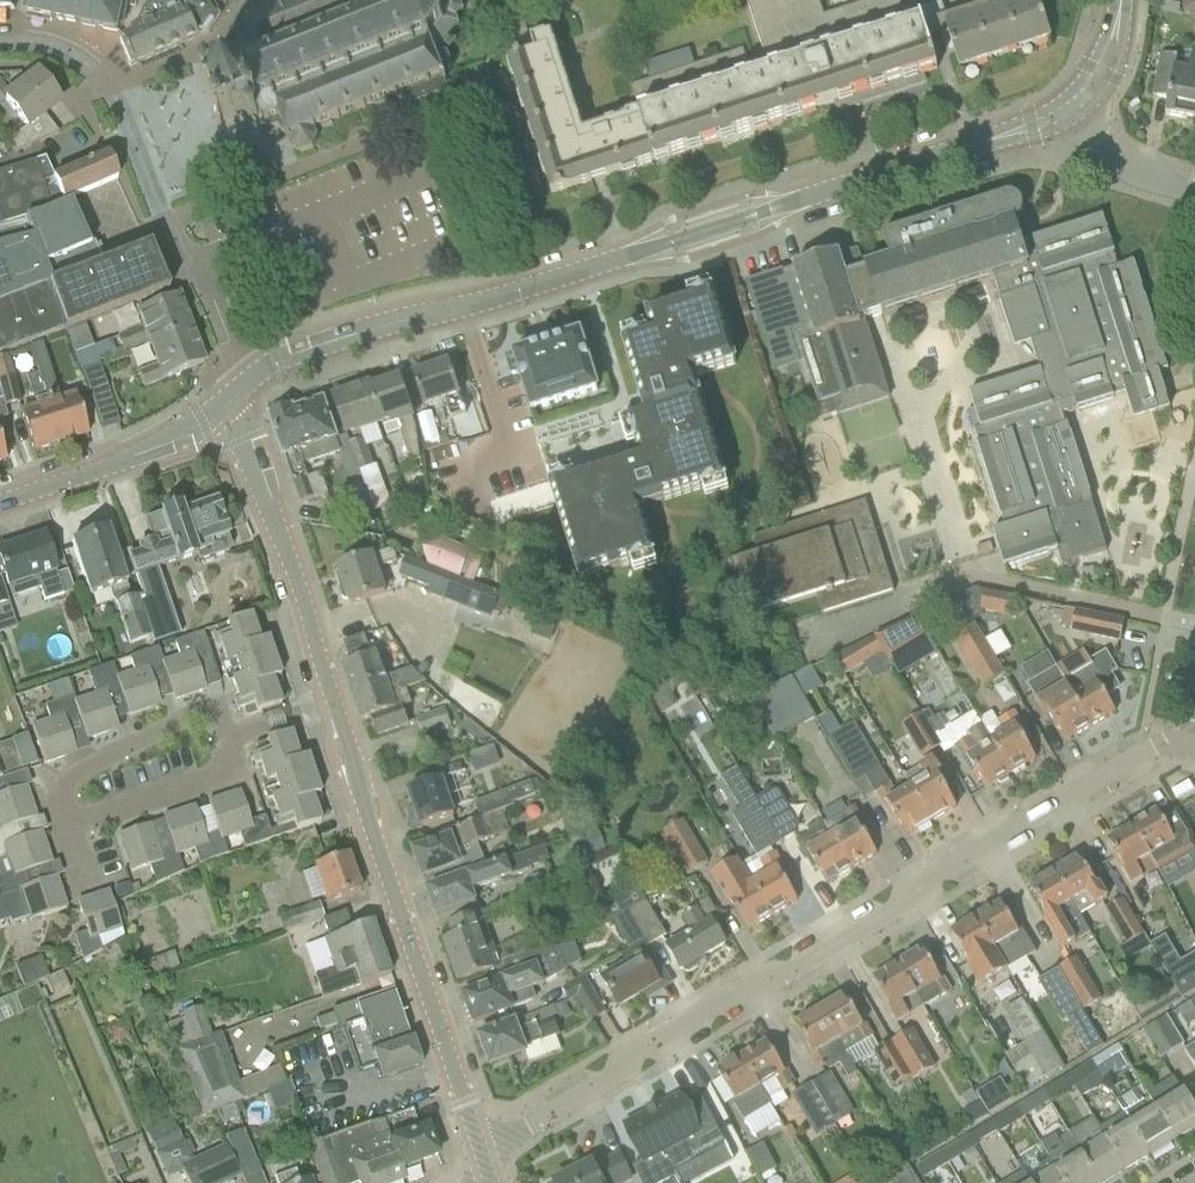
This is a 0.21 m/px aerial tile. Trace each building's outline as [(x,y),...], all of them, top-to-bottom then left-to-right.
[(13,0),(0,0),(0,11),(14,10),(13,0)] [(26,10),(25,14),(78,24),(83,0),(30,0),(26,10)] [(78,24),(117,32),(118,30),(125,20),(129,0),(83,0),(78,24)] [(124,38),(132,57),(128,59),(127,59),(127,60),(127,61),(129,66),(130,67),(131,67),(136,65),(172,49),(209,32),(220,17),(213,0),(165,0),(144,8),(136,29),(134,29),(124,38)] [(294,6),(293,4),(290,5),(291,7),(285,9),(283,6),(273,10),(274,14),(269,16),(268,14),(265,15),(266,17),(245,25),(244,23),(241,24),(246,35),(232,41),(237,53),(226,50),(215,54),(211,65),(216,79),(208,82),(204,80),(202,84),(206,86),(220,121),(218,125),(222,126),(224,122),(247,113),(248,117),(253,119),(259,117),(261,122),(259,126),(263,128),(264,124),(269,136),(283,131),(288,142),(289,141),(292,149),(302,153),(313,149),(314,131),(396,99),(407,127),(455,108),(444,82),(446,81),(444,76),(450,74),(452,67),(447,56),(441,52),(439,48),(442,46),(449,50),(456,43),(449,37),(456,28),(459,28),(459,24),(457,24),(456,20),(459,5),(460,2),(457,0),(456,2),(449,0),(309,0),(294,6)] [(824,16),(819,0),(746,0),(765,58),(748,64),(743,50),(630,87),(635,104),(616,110),(620,122),(583,134),(552,37),(551,36),(531,42),(535,54),(509,62),(552,195),(836,102),(839,110),(923,82),(921,75),(937,70),(924,28),(918,11),(914,0),(875,0),(824,16)] [(984,6),(945,18),(941,4),(924,9),(918,11),(924,28),(937,24),(942,40),(949,38),(959,68),(1051,39),(1039,0),(984,0),(984,6)] [(1184,12),(1194,14),(1194,0),(1186,0),(1184,12)] [(1193,48),(1189,72),(1175,69),(1177,58),(1161,55),(1153,97),(1168,99),(1165,116),(1194,122),(1194,49),(1193,48)] [(59,102),(37,75),(9,97),(0,84),(0,105),(3,103),(25,129),(8,141),(14,153),(58,134),(43,115),(59,102)] [(117,180),(107,156),(56,179),(44,162),(0,174),(0,226),(24,219),(24,221),(26,220),(26,219),(41,216),(70,203),(69,200),(117,180)] [(1014,197),(1012,197),(1009,196),(1007,197),(1005,197),(882,236),(890,260),(866,268),(867,270),(862,271),(859,261),(846,265),(849,275),(845,277),(838,255),(793,269),(794,270),(782,274),(782,272),(745,284),(774,374),(804,365),(821,420),(835,416),(835,417),(890,400),(865,319),(878,315),(879,318),(883,317),(884,319),(993,285),(991,281),(994,281),(1000,299),(998,300),(1013,348),(1029,343),(1039,372),(969,394),(980,428),(973,430),(978,444),(976,444),(999,516),(1001,515),(1005,527),(992,531),(1004,567),(1057,550),(1062,565),(1106,551),(1090,502),(1092,501),(1067,425),(1066,425),(1062,414),(1077,409),(1077,411),(1114,399),(1113,397),(1125,394),(1133,419),(1169,408),(1158,372),(1167,369),(1133,263),(1118,268),(1113,253),(1114,253),(1103,217),(1031,240),(1037,257),(1025,261),(1013,223),(1016,222),(1018,221),(1020,219),(1021,217),(1022,215),(1023,212),(1023,210),(1023,208),(1022,205),(1021,203),(1020,201),(1018,199),(1016,198),(1014,197)] [(7,358),(6,358),(65,334),(84,327),(146,302),(168,292),(149,248),(147,249),(103,266),(93,244),(89,246),(70,203),(41,216),(26,219),(26,220),(24,221),(24,219),(0,226),(0,361),(7,358)] [(573,475),(549,483),(580,580),(630,565),(631,566),(633,574),(656,566),(654,559),(639,509),(701,489),(702,491),(705,498),(728,491),(725,483),(726,483),(693,378),(735,365),(713,294),(689,302),(689,303),(647,316),(653,335),(648,337),(647,336),(623,343),(645,413),(627,419),(634,443),(636,442),(640,456),(574,477),(573,475)] [(149,343),(190,327),(178,296),(134,313),(140,330),(116,339),(121,353),(149,343)] [(143,388),(204,364),(190,327),(149,343),(121,353),(121,354),(146,345),(155,367),(138,374),(143,388)] [(532,412),(597,392),(580,337),(515,357),(515,359),(507,361),(512,376),(520,374),(532,412)] [(74,355),(79,371),(96,365),(113,359),(107,343),(93,348),(74,355)] [(42,345),(30,349),(38,373),(60,444),(88,435),(75,394),(59,400),(42,345)] [(0,361),(0,389),(1,392),(2,398),(5,409),(20,404),(7,358),(0,361)] [(445,400),(458,441),(484,433),(473,403),(464,407),(449,363),(413,375),(424,408),(445,400)] [(96,365),(79,371),(88,393),(104,388),(96,365)] [(33,452),(60,444),(38,373),(25,377),(35,407),(20,411),(33,452)] [(373,385),(366,387),(380,427),(383,426),(387,437),(401,433),(412,464),(421,461),(418,434),(399,380),(371,389),(371,387),(373,387),(373,385)] [(362,434),(380,427),(366,387),(333,399),(359,474),(373,468),(362,434)] [(340,454),(330,425),(322,402),(293,412),(291,408),(270,416),(301,504),(328,494),(321,475),(307,479),(303,467),(340,454)] [(360,476),(367,496),(383,491),(375,468),(373,468),(359,474),(360,476)] [(132,556),(129,558),(135,576),(136,576),(142,596),(136,598),(153,648),(153,649),(178,641),(178,640),(161,590),(155,570),(174,564),(175,567),(195,560),(196,564),(206,561),(228,553),(230,550),(226,538),(228,537),(215,502),(182,513),(181,509),(159,516),(160,516),(144,522),(150,541),(153,540),(154,544),(137,549),(139,555),(133,557),(132,556)] [(864,525),(871,522),(865,503),(751,538),(757,558),(729,566),(746,619),(816,597),(822,615),(894,592),(887,572),(879,575),(864,525)] [(130,550),(116,555),(107,531),(71,543),(90,599),(110,592),(114,604),(132,598),(126,579),(135,576),(129,558),(132,556),(130,550)] [(0,551),(0,563),(5,578),(11,597),(38,588),(43,602),(63,595),(56,574),(57,574),(52,559),(44,537),(0,551)] [(452,577),(460,580),(470,553),(439,541),(420,547),(427,567),(437,571),(452,577)] [(378,570),(397,564),(393,551),(373,558),(373,556),(338,568),(344,584),(339,586),(338,590),(341,600),(345,602),(349,601),(351,605),(386,593),(378,570)] [(429,591),(437,571),(405,558),(397,578),(429,591)] [(452,577),(442,602),(489,620),(499,595),(460,580),(452,577)] [(9,608),(0,582),(0,611),(9,608)] [(969,592),(958,597),(970,618),(972,623),(982,617),(983,612),(1008,617),(1012,598),(973,590),(969,592)] [(149,640),(138,607),(136,598),(135,597),(132,598),(114,604),(128,646),(149,640)] [(1076,612),(1064,610),(1060,627),(1073,629),(1072,633),(1119,642),(1123,622),(1076,612)] [(257,637),(250,617),(233,623),(240,643),(243,642),(251,666),(273,659),(265,634),(257,637)] [(916,618),(875,638),(890,665),(919,648),(924,659),(937,652),(929,638),(916,618)] [(982,688),(1004,676),(970,618),(948,630),(982,688)] [(243,642),(240,643),(233,623),(215,629),(218,637),(212,639),(215,648),(220,647),(226,666),(222,667),(224,675),(251,666),(243,642)] [(210,656),(208,650),(203,633),(173,643),(178,657),(162,663),(157,649),(174,701),(196,694),(194,689),(204,686),(196,661),(210,656)] [(875,638),(874,638),(872,636),(833,660),(843,677),(883,653),(890,665),(875,638)] [(376,655),(371,657),(363,637),(344,644),(351,664),(342,666),(351,692),(372,684),(378,699),(406,690),(425,683),(411,670),(385,679),(376,655)] [(174,701),(157,649),(128,659),(132,672),(116,678),(129,716),(128,716),(150,709),(149,704),(159,701),(150,676),(164,672),(174,701)] [(1093,668),(1065,684),(1091,727),(1115,713),(1105,697),(1119,689),(1111,676),(1118,672),(1106,651),(1089,661),(1093,668)] [(1065,743),(1091,727),(1065,684),(1047,654),(1021,669),(1029,685),(1026,687),(1042,714),(1046,711),(1065,743)] [(273,686),(282,683),(273,659),(251,666),(259,690),(256,692),(263,712),(280,706),(273,686)] [(116,678),(111,665),(86,674),(94,696),(75,702),(73,698),(72,698),(87,740),(108,733),(106,729),(116,725),(108,700),(121,696),(128,716),(129,716),(116,678)] [(256,692),(259,690),(251,666),(224,675),(227,683),(232,682),(238,701),(233,702),(237,712),(243,710),(245,718),(263,712),(256,692)] [(804,699),(822,688),(811,667),(792,678),(804,699)] [(816,718),(804,699),(792,678),(754,700),(770,727),(795,712),(802,725),(816,718)] [(67,680),(47,686),(53,704),(72,698),(73,698),(67,680)] [(406,690),(425,683),(406,690),(378,699),(372,684),(351,692),(361,722),(371,719),(377,737),(408,725),(402,708),(412,705),(406,690)] [(87,740),(72,698),(53,704),(44,707),(49,720),(31,726),(44,765),(66,758),(64,753),(74,749),(66,725),(79,720),(86,741),(87,740)] [(422,738),(451,727),(444,709),(415,720),(422,738)] [(854,726),(842,733),(831,713),(817,721),(829,741),(828,741),(864,802),(876,795),(892,823),(897,821),(906,837),(931,822),(912,790),(911,790),(897,798),(854,726)] [(1030,742),(1013,713),(998,722),(1004,733),(991,741),(1011,775),(1035,761),(1026,745),(1030,742)] [(923,758),(941,747),(921,714),(903,725),(923,758)] [(36,766),(26,735),(10,741),(10,742),(0,745),(0,779),(1,779),(0,777),(36,766)] [(305,752),(297,755),(290,735),(272,740),(279,761),(283,760),(291,784),(313,777),(305,752)] [(971,738),(955,748),(972,777),(976,774),(986,790),(997,783),(1001,785),(1009,781),(1009,777),(1011,775),(991,741),(978,749),(971,738)] [(283,760),(279,761),(272,740),(255,746),(258,754),(252,756),(255,766),(260,764),(266,784),(261,785),(264,793),(291,784),(283,760)] [(937,776),(941,774),(933,760),(904,777),(911,790),(912,790),(931,822),(956,808),(937,776)] [(442,781),(461,775),(458,765),(438,771),(441,780),(408,791),(415,809),(407,811),(410,821),(411,821),(412,826),(417,828),(421,827),(421,828),(454,816),(442,781)] [(313,804),(321,801),(313,777),(291,784),(299,808),(295,809),(302,830),(320,824),(313,804)] [(36,819),(28,797),(24,799),(20,789),(6,794),(1,779),(0,780),(0,830),(36,819)] [(531,783),(475,804),(480,819),(515,807),(514,805),(536,797),(535,794),(531,783)] [(295,809),(299,808),(291,784),(264,793),(266,801),(271,799),(278,819),(273,820),(276,830),(269,832),(272,840),(284,836),(302,830),(295,809)] [(800,825),(779,792),(770,792),(756,800),(782,843),(796,836),(800,825)] [(241,798),(231,801),(230,796),(208,803),(222,842),(238,836),(243,849),(272,840),(269,832),(264,818),(250,822),(241,798)] [(771,849),(782,843),(756,800),(742,808),(750,822),(738,829),(756,858),(742,866),(753,884),(772,917),(797,902),(778,870),(782,868),(771,849)] [(222,842),(208,803),(208,804),(218,833),(204,838),(196,813),(186,816),(185,811),(163,819),(182,874),(183,874),(177,858),(193,853),(198,867),(226,856),(222,842)] [(857,823),(862,821),(854,807),(825,824),(852,869),(876,855),(857,823)] [(1193,850),(1191,833),(1177,810),(1161,819),(1156,811),(1132,826),(1157,870),(1193,850)] [(478,845),(509,833),(501,813),(461,827),(438,836),(441,842),(413,852),(423,879),(483,857),(478,845)] [(36,819),(0,830),(0,880),(51,864),(44,842),(39,844),(36,834),(21,839),(17,826),(36,819)] [(155,886),(182,874),(163,819),(174,851),(160,855),(152,830),(142,833),(140,829),(118,836),(131,873),(148,867),(155,886)] [(825,824),(824,825),(822,821),(807,830),(809,834),(796,842),(813,871),(817,868),(826,884),(852,869),(825,824)] [(687,877),(708,864),(682,822),(661,835),(687,877)] [(1142,878),(1157,870),(1132,826),(1107,841),(1116,856),(1114,858),(1131,887),(1143,881),(1142,878)] [(597,827),(582,832),(590,854),(605,848),(597,827)] [(511,877),(550,863),(544,847),(427,890),(437,917),(476,903),(473,894),(512,880),(511,877)] [(324,904),(360,892),(347,856),(311,868),(324,904)] [(1099,887),(1097,888),(1078,858),(1053,873),(1079,917),(1079,918),(1093,910),(1094,910),(1108,902),(1099,887)] [(753,884),(742,866),(740,867),(752,886),(750,887),(735,862),(712,876),(727,901),(729,900),(747,931),(772,917),(753,884)] [(6,904),(14,927),(44,917),(66,910),(55,878),(30,886),(26,873),(51,864),(0,880),(0,907),(6,904)] [(1053,873),(1029,887),(1046,917),(1043,919),(1062,951),(1075,943),(1065,926),(1079,917),(1053,873)] [(128,885),(114,890),(118,900),(132,895),(128,885)] [(629,911),(646,903),(638,890),(600,911),(607,925),(611,923),(629,912),(629,911)] [(121,931),(116,915),(109,893),(87,900),(88,905),(78,908),(83,923),(81,923),(85,933),(74,937),(82,962),(101,952),(96,940),(121,931)] [(1126,946),(1143,936),(1122,901),(1105,912),(1126,946)] [(706,920),(714,915),(706,902),(698,907),(706,920)] [(646,903),(629,911),(629,912),(647,943),(649,946),(665,936),(646,903)] [(1036,954),(1014,917),(1009,920),(1001,906),(1002,905),(1001,904),(975,918),(1006,971),(1036,954)] [(323,922),(322,920),(318,906),(276,920),(282,936),(322,922),(323,922)] [(710,921),(705,924),(697,909),(681,919),(691,936),(686,939),(684,936),(666,947),(680,971),(683,969),(685,973),(688,974),(697,968),(698,965),(696,962),(725,945),(710,921)] [(371,923),(352,930),(346,912),(322,920),(323,922),(322,922),(328,940),(324,941),(334,970),(314,977),(322,1000),(390,976),(371,923)] [(620,958),(647,943),(629,912),(611,923),(628,951),(619,957),(620,958)] [(474,917),(481,914),(480,913),(449,924),(454,937),(443,942),(458,984),(494,971),(489,956),(495,953),(489,938),(483,941),(474,917)] [(1006,971),(975,918),(974,919),(970,918),(962,922),(962,926),(950,933),(968,963),(966,964),(980,987),(1006,971)] [(1148,944),(1157,958),(1182,998),(1194,990),(1194,953),(1180,962),(1163,935),(1159,938),(1148,944)] [(650,970),(660,964),(649,946),(647,943),(620,958),(624,965),(602,978),(619,1008),(658,985),(650,970)] [(557,949),(538,958),(524,963),(527,971),(507,978),(500,981),(501,983),(464,997),(474,1024),(512,1010),(511,1009),(536,999),(532,990),(543,986),(543,984),(567,971),(557,949)] [(943,979),(940,981),(922,950),(898,964),(924,1008),(951,992),(943,979)] [(501,963),(507,978),(527,971),(524,963),(538,958),(535,951),(501,963)] [(40,958),(28,963),(32,973),(44,968),(40,958)] [(1083,1012),(1100,1002),(1076,960),(1059,970),(1083,1012)] [(28,963),(14,968),(23,990),(36,984),(36,983),(32,973),(28,963)] [(896,1024),(924,1008),(898,964),(873,979),(891,1010),(889,1011),(896,1024)] [(44,968),(32,973),(36,983),(45,980),(48,979),(44,968)] [(1059,970),(1038,982),(1062,1024),(1083,1012),(1059,970)] [(48,979),(45,980),(53,997),(69,989),(61,972),(48,979)] [(576,998),(591,989),(583,977),(563,989),(570,1001),(576,998)] [(590,1023),(605,1013),(591,989),(576,998),(570,1001),(571,1003),(576,1000),(590,1023)] [(375,1068),(380,1081),(421,1067),(410,1037),(409,1037),(393,990),(332,1012),(338,1031),(342,1029),(357,1074),(375,1068)] [(865,1026),(862,1027),(844,996),(820,1010),(846,1054),(872,1039),(865,1026)] [(1021,1001),(1005,1011),(1025,1045),(1005,1057),(1025,1091),(1062,1069),(1021,1001)] [(165,1026),(175,1050),(209,1038),(198,1009),(180,1015),(182,1020),(165,1026)] [(558,1017),(555,1009),(479,1037),(490,1067),(526,1054),(524,1049),(559,1036),(553,1019),(558,1017)] [(820,1010),(795,1025),(813,1056),(810,1058),(818,1071),(830,1064),(833,1068),(839,1064),(849,1080),(858,1074),(846,1054),(820,1010)] [(1171,1054),(1183,1046),(1166,1018),(1154,1025),(1171,1054)] [(1159,1061),(1171,1054),(1154,1025),(1142,1033),(1159,1061)] [(914,1082),(935,1070),(913,1032),(892,1045),(914,1082)] [(220,1035),(209,1038),(175,1050),(204,1117),(214,1113),(214,1112),(244,1102),(220,1035)] [(787,1072),(784,1073),(766,1042),(742,1057),(768,1101),(795,1085),(787,1072)] [(1184,1051),(1194,1069),(1194,1044),(1184,1051)] [(913,1083),(914,1082),(892,1045),(874,1055),(893,1088),(910,1078),(913,1083)] [(1117,1046),(1093,1061),(1104,1081),(1129,1065),(1125,1058),(1117,1046)] [(766,1102),(768,1101),(742,1057),(717,1072),(735,1102),(733,1104),(744,1123),(770,1107),(766,1102)] [(1093,1061),(1067,1077),(1076,1093),(1080,1098),(1095,1089),(1096,1090),(1106,1084),(1104,1081),(1093,1061)] [(826,1076),(811,1085),(828,1113),(836,1126),(840,1124),(851,1117),(826,1076)] [(1066,1099),(1076,1093),(1067,1077),(1042,1092),(1049,1104),(1063,1095),(1066,1099)] [(1001,1079),(976,1094),(989,1116),(1014,1101),(1001,1079)] [(1182,1095),(1172,1080),(1147,1096),(1175,1141),(1194,1129),(1194,1115),(1183,1095),(1182,1095)] [(811,1085),(796,1094),(821,1135),(836,1126),(828,1113),(811,1085)] [(1147,1096),(1142,1087),(1117,1102),(1150,1156),(1175,1141),(1147,1096)] [(1024,1119),(1049,1104),(1042,1092),(1017,1107),(1024,1119)] [(624,1127),(634,1145),(635,1144),(644,1161),(632,1167),(640,1182),(678,1182),(672,1174),(726,1145),(700,1095),(683,1104),(679,1098),(624,1127)] [(1124,1172),(1150,1156),(1117,1102),(1116,1103),(1124,1115),(1100,1130),(1094,1120),(1093,1120),(1124,1172)] [(239,1104),(233,1106),(238,1118),(244,1116),(239,1104)] [(999,1135),(1024,1119),(1017,1107),(992,1123),(999,1135)] [(1124,1172),(1093,1120),(1085,1125),(1091,1135),(1074,1145),(1096,1182),(1106,1182),(1124,1172)] [(974,1150),(999,1135),(992,1123),(967,1139),(974,1150)] [(156,1157),(183,1145),(173,1125),(147,1137),(156,1157)] [(373,1139),(367,1125),(307,1149),(319,1182),(398,1182),(405,1180),(403,1175),(407,1174),(419,1169),(416,1164),(437,1156),(426,1128),(391,1142),(387,1133),(373,1139)] [(242,1131),(224,1139),(242,1182),(264,1182),(242,1131)] [(1074,1145),(1068,1136),(1057,1142),(1054,1137),(1040,1146),(1050,1161),(1049,1161),(1062,1182),(1096,1182),(1074,1145)] [(967,1139),(942,1154),(948,1164),(957,1178),(963,1175),(964,1168),(959,1159),(963,1157),(974,1150),(967,1139)] [(763,1144),(747,1152),(760,1177),(776,1169),(763,1144)] [(239,1179),(224,1147),(209,1154),(223,1182),(230,1182),(239,1179)] [(307,1149),(306,1149),(310,1160),(304,1162),(311,1180),(303,1182),(319,1182),(307,1149)] [(923,1180),(948,1164),(942,1154),(916,1170),(923,1180)] [(630,1180),(619,1157),(594,1169),(592,1166),(557,1182),(625,1182),(630,1180)] [(194,1161),(178,1168),(185,1182),(204,1182),(194,1161)] [(1049,1161),(1039,1168),(1044,1176),(1033,1182),(1062,1182),(1049,1161)] [(907,1166),(895,1173),(900,1182),(917,1182),(907,1166)] [(294,1171),(272,1180),(273,1182),(299,1182),(294,1171)] [(1022,1173),(1006,1182),(1028,1182),(1022,1173)]
